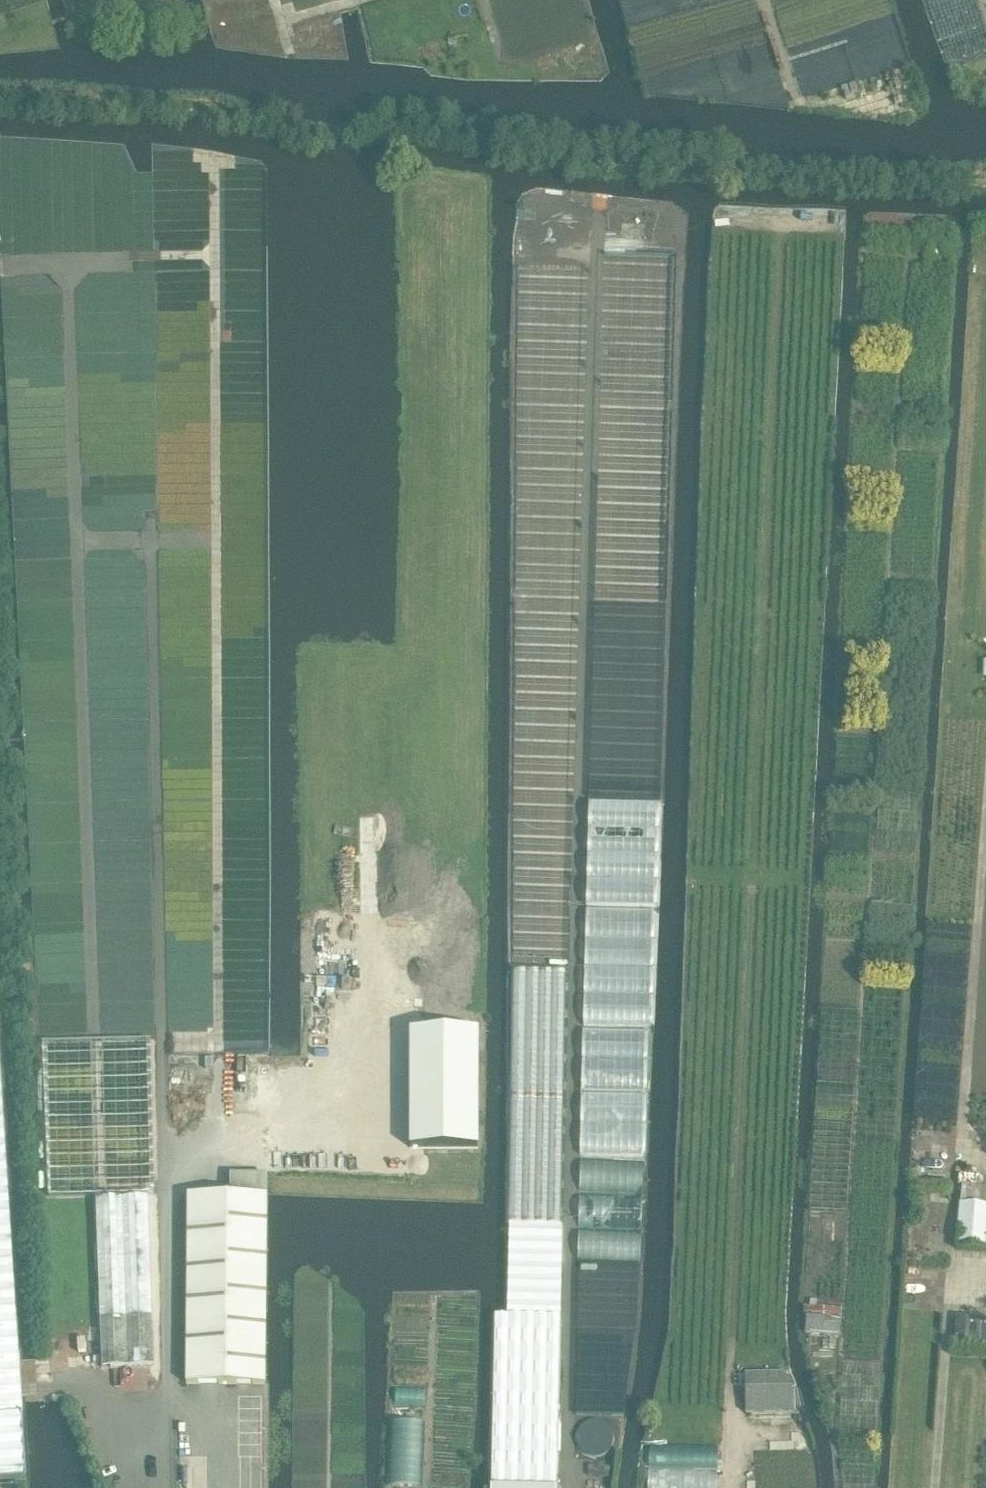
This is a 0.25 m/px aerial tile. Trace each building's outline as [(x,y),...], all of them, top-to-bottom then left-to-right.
[(589,804),(586,907),(658,909),(660,806),(589,804)] [(586,910),(583,1027),(651,1029),(654,912),(586,910)] [(514,972),(505,1317),(494,1317),(491,1432),(490,1487),(541,1487),(554,1487),(565,973),(514,972)] [(410,1031),(410,1149),(478,1149),(478,1031),(413,1031),(410,1031)] [(584,1031),(582,1092),(646,1094),(648,1033),(584,1031)] [(96,1195),(102,1368),(154,1367),(149,1199),(119,1199),(119,1196),(156,1194),(151,1042),(46,1044),(50,1197),(96,1195)] [(22,1415),(0,1073),(0,1416),(22,1415)] [(581,1095),(580,1156),(645,1157),(646,1096),(581,1095)] [(985,1250),(985,1188),(961,1187),(957,1248),(985,1250)] [(187,1387),(267,1388),(268,1199),(189,1198),(187,1387)] [(806,1334),(810,1334),(841,1337),(842,1309),(817,1307),(818,1301),(810,1300),(810,1308),(804,1307),(804,1316),(807,1316),(806,1334)] [(954,1341),(985,1344),(985,1319),(956,1317),(954,1341)] [(745,1375),(746,1408),(746,1414),(793,1414),(793,1389),(784,1374),(745,1375)] [(22,1415),(0,1416),(0,1482),(26,1480),(22,1415)]
